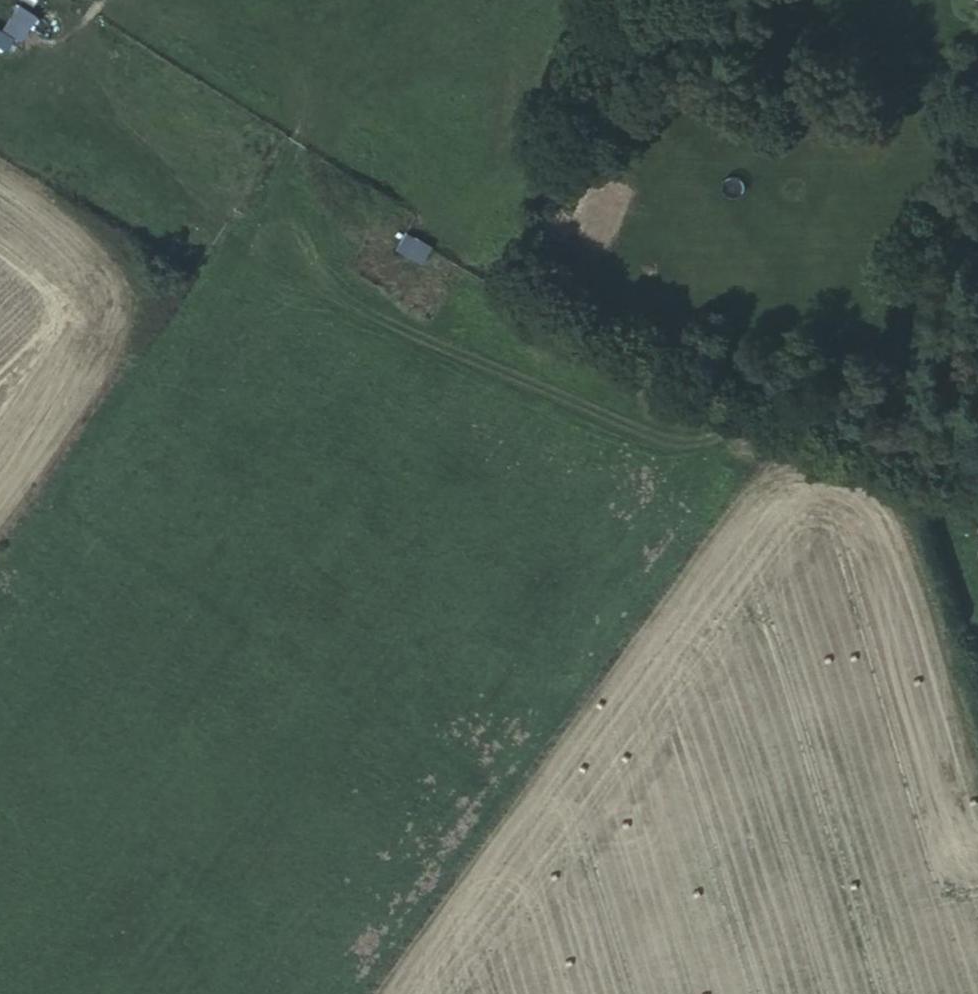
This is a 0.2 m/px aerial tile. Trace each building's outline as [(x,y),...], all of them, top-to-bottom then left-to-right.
[(16,50),(35,11),(16,2),(4,27),(0,25),(0,43),(16,50)] [(406,232),(397,250),(425,264),(434,246),(406,232)]
